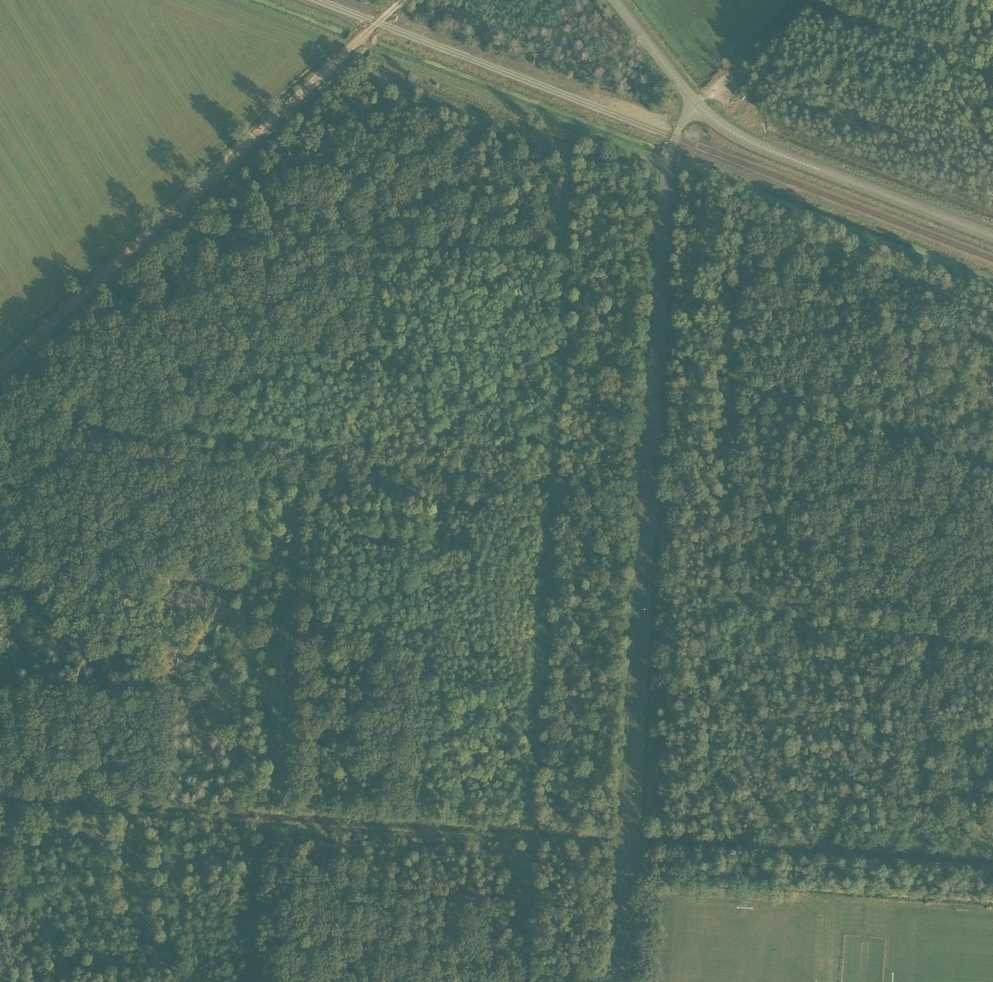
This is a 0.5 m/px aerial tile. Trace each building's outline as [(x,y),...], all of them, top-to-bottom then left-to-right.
[(736,93),(742,100),(745,97),(739,90),(736,93)]
